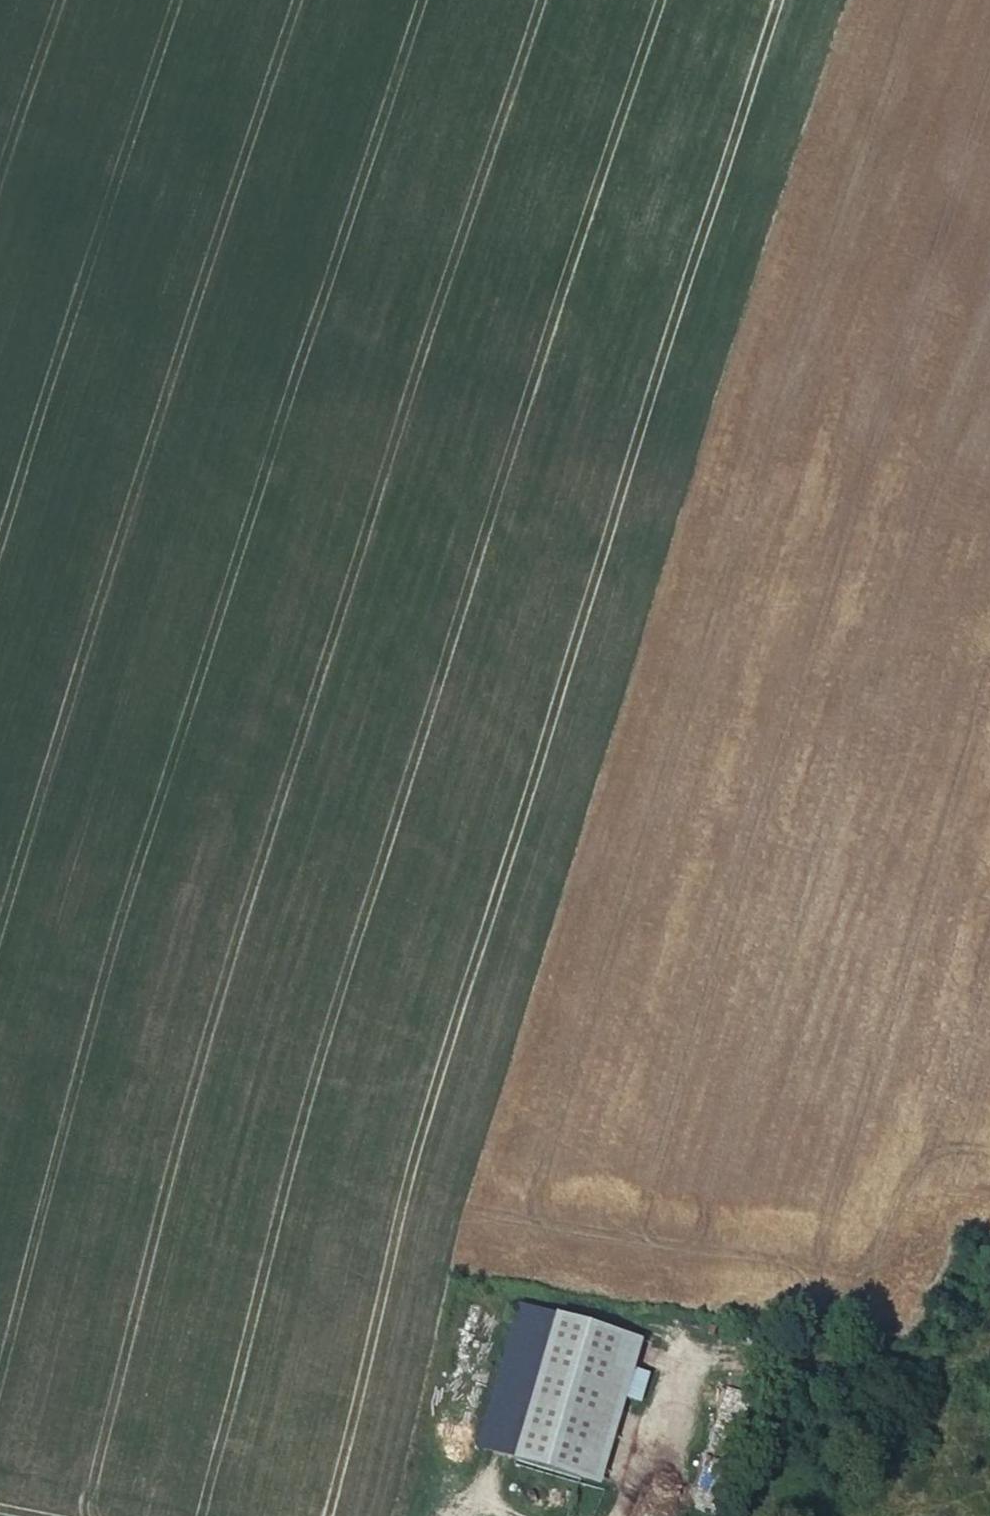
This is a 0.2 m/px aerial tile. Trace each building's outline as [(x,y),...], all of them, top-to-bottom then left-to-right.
[(477,1453),(604,1486),(643,1338),(516,1305),(477,1453)]
